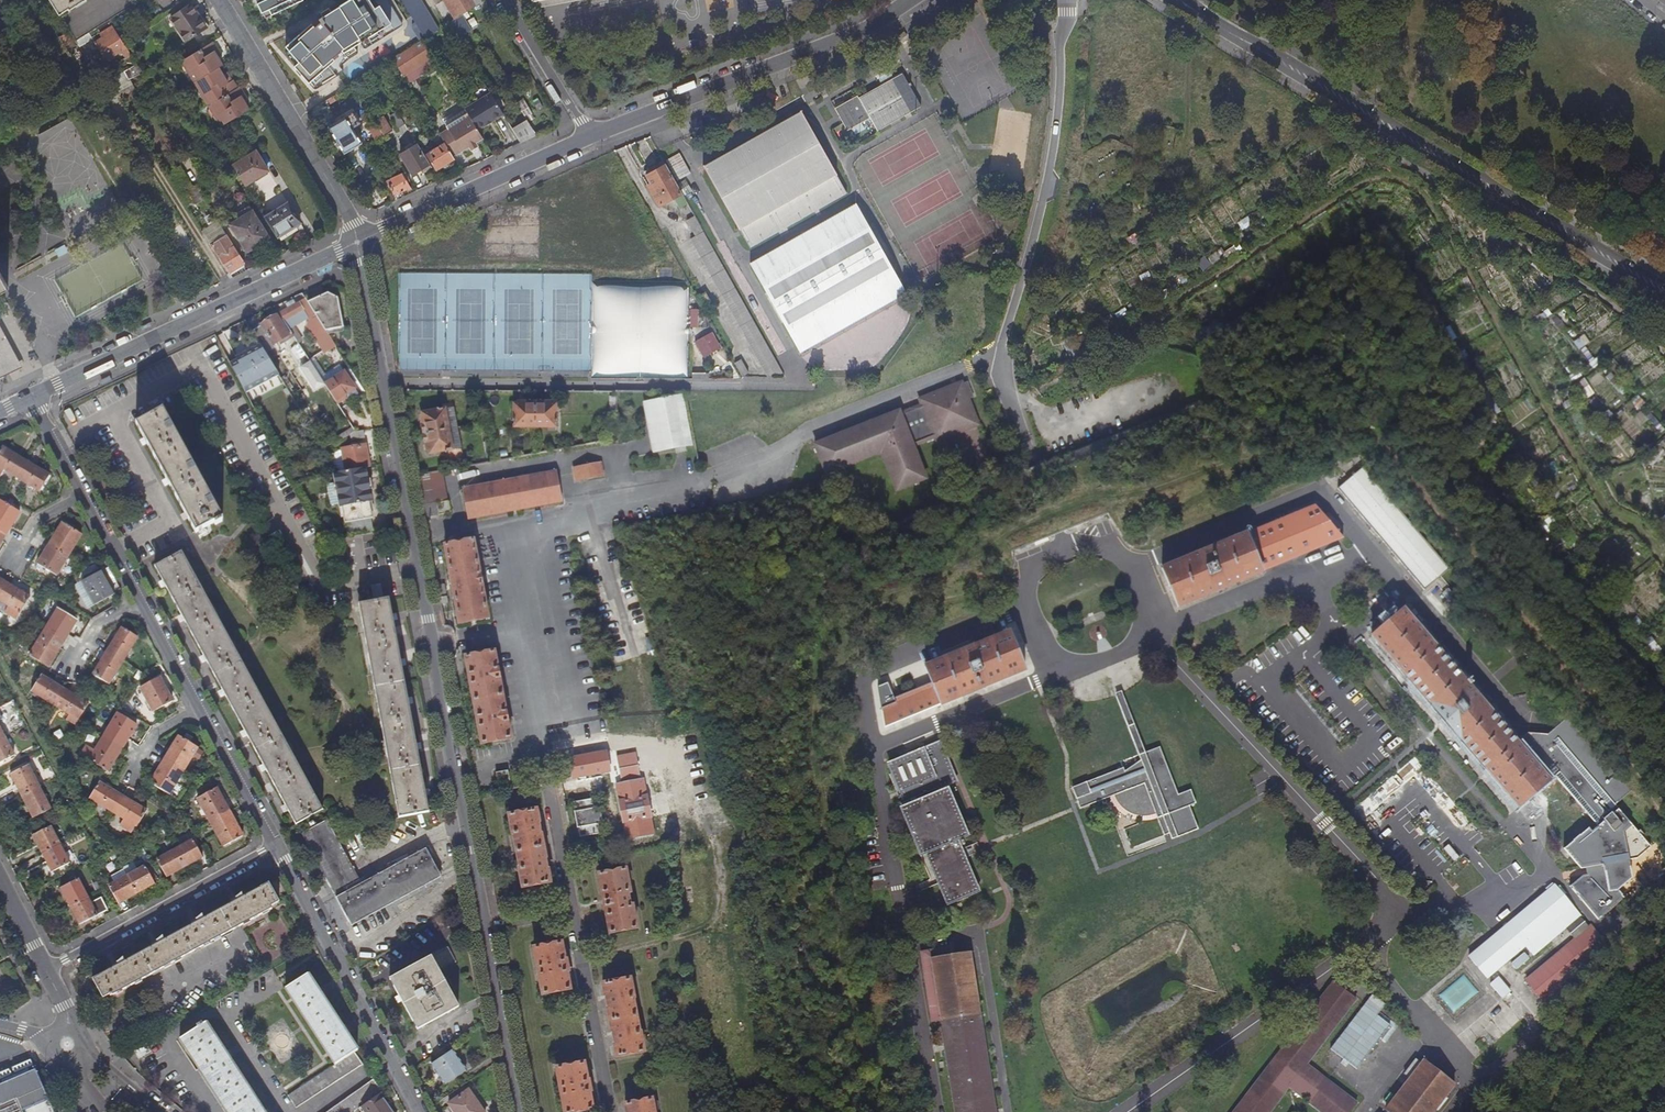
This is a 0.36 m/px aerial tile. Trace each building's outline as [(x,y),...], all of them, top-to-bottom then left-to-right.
[(59,15),(69,9),(69,10),(85,0),(50,0),(59,15)] [(166,13),(179,4),(177,0),(157,0),(166,13)] [(301,0),(250,0),(260,21),(269,17),(271,22),(303,5),(301,0)] [(318,15),(317,17),(317,19),(319,23),(312,28),(310,24),(284,46),(286,50),(284,52),(294,64),(292,66),(310,88),(314,88),(338,71),(339,69),(339,67),(337,64),(355,53),(355,49),(352,44),(358,40),(362,45),(365,46),(400,24),(400,23),(401,21),(388,0),(342,0),(318,15)] [(425,39),(439,30),(420,0),(401,0),(425,39)] [(454,21),(462,16),(453,0),(442,0),(454,21)] [(475,8),(470,0),(453,0),(462,16),(475,8)] [(185,41),(205,28),(189,5),(170,18),(185,41)] [(471,31),(462,16),(454,21),(448,25),(457,40),(471,31)] [(108,21),(96,28),(100,34),(109,28),(110,29),(112,27),(108,21)] [(43,26),(36,30),(41,39),(48,35),(43,26)] [(125,47),(114,30),(95,43),(106,60),(109,58),(125,47)] [(89,33),(76,41),(79,47),(92,39),(89,33)] [(422,41),(392,59),(403,77),(432,58),(422,41)] [(212,43),(201,50),(214,71),(218,68),(222,66),(217,57),(214,53),(217,51),(212,43)] [(125,47),(109,58),(111,60),(123,52),(127,49),(125,47)] [(127,49),(123,52),(125,55),(122,57),(124,59),(127,63),(120,68),(123,73),(124,72),(128,78),(130,81),(142,73),(127,49)] [(214,71),(201,50),(182,62),(194,83),(214,71)] [(194,83),(208,106),(237,89),(232,82),(228,85),(223,77),(218,68),(214,71),(194,83)] [(868,117),(875,128),(920,103),(909,84),(911,83),(909,80),(907,82),(901,73),(858,97),(856,94),(833,107),(845,129),(868,117)] [(228,74),(223,77),(228,85),(232,82),(228,74)] [(130,81),(128,78),(111,88),(116,95),(133,85),(130,81)] [(133,85),(116,95),(119,100),(136,90),(133,85)] [(221,127),(241,115),(249,111),(244,102),(241,98),(244,96),(239,88),(237,89),(208,106),(221,127)] [(470,118),(478,131),(491,124),(490,122),(495,119),(496,121),(504,116),(490,94),(464,110),(467,114),(470,118)] [(748,246),(845,192),(800,110),(702,164),(748,246)] [(446,127),(449,131),(470,118),(467,114),(446,127)] [(362,144),(357,136),(345,117),(332,125),(330,122),(325,125),(344,155),(362,144)] [(374,122),(383,136),(383,138),(392,133),(383,117),(374,122)] [(444,143),(452,157),(461,152),(462,153),(469,148),(471,152),(478,148),(476,144),(483,140),(478,131),(470,118),(449,131),(440,137),(444,143)] [(521,145),(537,138),(527,122),(512,131),(521,145)] [(365,145),(377,137),(373,131),(361,138),(365,145)] [(435,171),(454,160),(452,157),(444,143),(425,155),(435,171)] [(415,146),(400,156),(412,175),(427,166),(415,146)] [(232,166),(244,186),(267,172),(255,152),(232,166)] [(666,161),(677,180),(690,173),(679,154),(666,161)] [(680,191),(664,161),(644,172),(650,182),(647,184),(658,204),(680,191)] [(407,184),(409,182),(404,173),(401,174),(389,180),(392,185),(388,187),(394,196),(410,189),(407,184)] [(750,261),(799,349),(905,290),(855,202),(750,261)] [(264,218),(277,238),(300,224),(287,203),(264,218)] [(247,252),(269,239),(249,207),(235,215),(238,220),(230,225),(247,252)] [(765,373),(782,372),(765,342),(694,215),(686,219),(694,234),(688,237),(765,373)] [(244,264),(226,236),(215,243),(213,241),(210,243),(229,273),(244,264)] [(709,301),(704,290),(697,294),(703,304),(709,301)] [(326,293),(307,303),(324,331),(342,327),(336,298),(326,293)] [(298,302),(278,313),(285,325),(290,321),(288,317),(302,310),(298,302)] [(260,326),(272,345),(288,335),(276,315),(260,325),(260,326)] [(322,330),(316,319),(310,323),(311,324),(315,331),(317,334),(322,330)] [(272,345),(260,326),(255,329),(251,332),(261,347),(265,353),(274,348),(272,345)] [(715,330),(696,339),(704,356),(723,347),(715,330)] [(19,367),(0,332),(0,376),(19,367)] [(308,360),(296,342),(290,345),(299,358),(302,356),(306,362),(305,362),(311,372),(307,374),(310,380),(318,375),(308,360)] [(265,353),(261,347),(236,359),(238,365),(232,368),(245,392),(279,376),(265,353)] [(238,365),(236,359),(229,363),(232,368),(238,365)] [(751,373),(744,361),(737,365),(744,377),(751,373)] [(343,372),(324,385),(337,404),(346,398),(343,395),(354,388),(343,372)] [(896,412),(812,445),(824,475),(879,453),(894,491),(923,479),(910,447),(932,439),(934,442),(976,426),(959,383),(917,400),(919,406),(897,415),(896,412)] [(692,448),(682,400),(644,407),(654,456),(692,448)] [(555,430),(555,407),(545,407),(545,404),(522,404),(522,407),(514,406),(513,429),(555,430)] [(222,518),(162,409),(135,424),(195,534),(213,523),(214,525),(221,522),(220,519),(222,518)] [(451,451),(444,411),(421,415),(423,424),(421,425),(425,447),(427,447),(429,455),(451,451)] [(354,431),(351,427),(332,440),(334,444),(349,435),(354,431)] [(362,430),(354,431),(349,435),(351,440),(359,439),(364,438),(362,430)] [(341,450),(345,471),(351,470),(364,467),(369,466),(364,444),(340,449),(341,450)] [(48,477),(32,467),(19,459),(1,448),(0,449),(0,469),(38,492),(48,477)] [(345,471),(341,450),(330,452),(334,473),(345,471)] [(601,473),(599,466),(574,470),(576,477),(582,476),(582,480),(595,478),(595,474),(601,473)] [(334,473),(332,473),(333,482),(338,507),(341,507),(344,523),(371,518),(368,502),(370,501),(364,467),(351,470),(345,471),(334,473)] [(1449,571),(1366,469),(1344,487),(1338,492),(1425,593),(1449,571)] [(442,473),(416,477),(424,519),(438,517),(436,505),(447,503),(442,473)] [(560,503),(554,475),(535,478),(535,474),(529,475),(529,479),(463,490),(468,520),(560,503)] [(19,512),(0,501),(0,543),(11,525),(19,512)] [(450,515),(447,503),(436,505),(438,517),(450,515)] [(1178,609),(1342,540),(1315,509),(1246,536),(1246,535),(1161,570),(1178,609)] [(52,582),(80,535),(61,523),(55,534),(41,557),(33,570),(52,582)] [(459,625),(487,620),(473,541),(444,546),(459,625)] [(321,810),(181,551),(153,566),(294,825),(321,810)] [(113,595),(100,572),(81,582),(90,599),(85,602),(89,608),(113,595)] [(8,607),(4,612),(16,620),(29,598),(15,589),(0,580),(0,602),(8,607)] [(428,811),(387,597),(382,598),(379,584),(370,586),(373,600),(357,603),(397,817),(428,811)] [(437,587),(439,596),(446,595),(444,586),(437,587)] [(67,635),(76,621),(57,609),(29,656),(48,667),(55,655),(67,635)] [(1547,737),(1525,733),(1516,742),(1468,686),(1470,684),(1465,680),(1464,681),(1403,610),(1371,636),(1427,701),(1426,704),(1458,740),(1459,740),(1516,807),(1553,776),(1594,823),(1588,828),(1585,826),(1560,847),(1578,867),(1583,866),(1586,873),(1569,888),(1598,922),(1624,900),(1618,893),(1632,880),(1628,861),(1636,860),(1650,848),(1615,807),(1631,792),(1567,719),(1554,731),(1547,737)] [(108,685),(136,638),(121,629),(115,638),(102,660),(92,675),(108,685)] [(895,705),(893,700),(885,684),(875,689),(883,730),(939,706),(940,707),(1023,672),(1007,633),(972,648),(967,635),(940,646),(945,659),(923,668),(930,686),(932,690),(895,705)] [(482,745),(510,739),(493,653),(465,658),(482,745)] [(77,720),(87,705),(72,695),(56,685),(41,676),(40,677),(31,692),(77,720)] [(171,702),(158,678),(139,688),(152,713),(171,702)] [(930,686),(893,700),(895,705),(932,690),(930,686)] [(1541,722),(1545,718),(1536,707),(1532,712),(1541,722)] [(128,738),(136,725),(117,713),(89,761),(108,772),(117,756),(128,738)] [(702,718),(682,716),(682,728),(702,729),(702,718)] [(863,725),(867,740),(879,737),(875,721),(863,725)] [(884,750),(888,760),(939,740),(935,730),(884,750)] [(0,731),(0,763),(13,756),(0,731)] [(169,795),(197,748),(196,748),(178,737),(171,748),(159,768),(150,784),(169,795)] [(945,905),(975,892),(954,841),(964,836),(945,791),(936,796),(933,791),(952,783),(936,745),(886,766),(902,805),(898,807),(919,857),(924,856),(945,905)] [(1082,788),(1073,792),(1077,804),(1106,791),(1110,798),(1114,804),(1120,810),(1128,814),(1135,817),(1143,818),(1153,817),(1161,815),(1168,832),(1178,829),(1181,835),(1202,825),(1193,802),(1186,804),(1181,791),(1168,796),(1149,750),(1134,756),(1127,759),(1129,764),(1114,775),(1112,771),(1080,784),(1082,788)] [(605,753),(569,760),(573,779),(609,771),(605,753)] [(50,809),(27,765),(9,775),(32,819),(50,809)] [(639,777),(637,767),(619,770),(621,781),(639,777)] [(510,783),(508,772),(496,774),(499,785),(510,783)] [(616,786),(623,824),(650,819),(643,781),(616,786)] [(99,783),(89,798),(136,827),(146,811),(133,804),(116,793),(99,783)] [(1071,788),(1073,792),(1082,788),(1080,784),(1071,788)] [(225,807),(215,789),(196,799),(223,848),(242,837),(234,823),(225,807)] [(599,808),(597,800),(574,804),(575,813),(574,813),(577,829),(578,829),(580,838),(603,833),(601,824),(602,823),(599,809),(599,808)] [(539,823),(536,811),(509,816),(513,836),(514,836),(520,869),(519,870),(523,889),(550,885),(548,873),(546,873),(544,859),(546,859),(542,836),(540,837),(538,824),(539,823)] [(650,819),(623,824),(626,840),(653,835),(650,819)] [(360,883),(325,820),(300,834),(350,926),(440,877),(424,848),(360,883)] [(68,863),(49,827),(31,836),(50,872),(68,863)] [(166,878),(202,859),(192,841),(156,860),(166,878)] [(126,877),(136,871),(132,863),(122,869),(126,877)] [(118,905),(153,885),(152,883),(155,881),(146,866),(136,871),(126,877),(108,887),(118,905)] [(636,931),(625,871),(598,876),(609,935),(636,931)] [(77,880),(59,889),(77,925),(96,916),(77,880)] [(231,932),(271,910),(270,908),(278,903),(268,884),(242,898),(241,896),(235,899),(236,899),(230,902),(231,904),(202,920),(201,917),(196,921),(191,924),(192,926),(163,941),(161,939),(155,942),(156,943),(151,946),(152,947),(123,963),(122,961),(116,964),(117,965),(112,967),(113,968),(101,975),(92,980),(102,999),(108,996),(109,997),(111,996),(112,997),(152,975),(152,976),(232,933),(231,932)] [(1533,958),(1565,931),(1579,920),(1581,918),(1555,889),(1470,959),(1488,980),(1525,948),(1533,958)] [(1579,920),(1565,931),(1575,942),(1588,930),(1579,920)] [(1588,930),(1575,942),(1524,985),(1541,1004),(1607,948),(1590,928),(1588,930)] [(564,962),(561,944),(533,949),(542,996),(569,991),(566,973),(567,973),(565,962),(564,962)] [(969,954),(955,956),(954,947),(921,952),(931,1023),(940,1021),(954,1111),(994,1111),(969,954)] [(458,1008),(439,973),(456,963),(447,948),(389,980),(417,1030),(458,1008)] [(356,1050),(307,975),(284,989),(334,1065),(286,1096),(295,1109),(362,1065),(353,1052),(356,1050)] [(1502,998),(1511,991),(1499,976),(1490,983),(1502,998)] [(633,999),(629,980),(602,985),(604,997),(606,997),(607,1006),(606,1007),(611,1033),(613,1033),(615,1045),(613,1046),(616,1058),(643,1053),(639,1033),(638,1033),(632,1000),(633,999)] [(1357,1103),(1306,1064),(1356,998),(1334,981),(1233,1111),(1269,1111),(1289,1087),(1322,1111),(1350,1111),(1357,1103)] [(205,1024),(179,1040),(226,1111),(262,1111),(205,1024)] [(150,1053),(145,1045),(133,1052),(138,1060),(150,1053)] [(464,1072),(450,1051),(430,1065),(444,1086),(464,1072)] [(36,1066),(31,1056),(0,1071),(0,1083),(36,1066)] [(1453,1086),(1423,1063),(1420,1066),(1414,1062),(1402,1077),(1408,1082),(1395,1099),(1389,1095),(1381,1106),(1387,1110),(1385,1111),(1433,1111),(1453,1086)] [(583,1064),(556,1069),(563,1111),(584,1111),(592,1111),(588,1093),(590,1093),(587,1081),(586,1081),(583,1064)] [(43,1086),(35,1069),(0,1084),(0,1111),(55,1111),(43,1086)] [(372,1079),(327,1111),(352,1111),(360,1106),(378,1094),(381,1092),(372,1079)] [(469,1093),(449,1106),(453,1111),(482,1111),(469,1093)] [(378,1094),(360,1106),(364,1111),(391,1111),(378,1094)] [(651,1100),(624,1105),(626,1111),(653,1111),(651,1100)]
